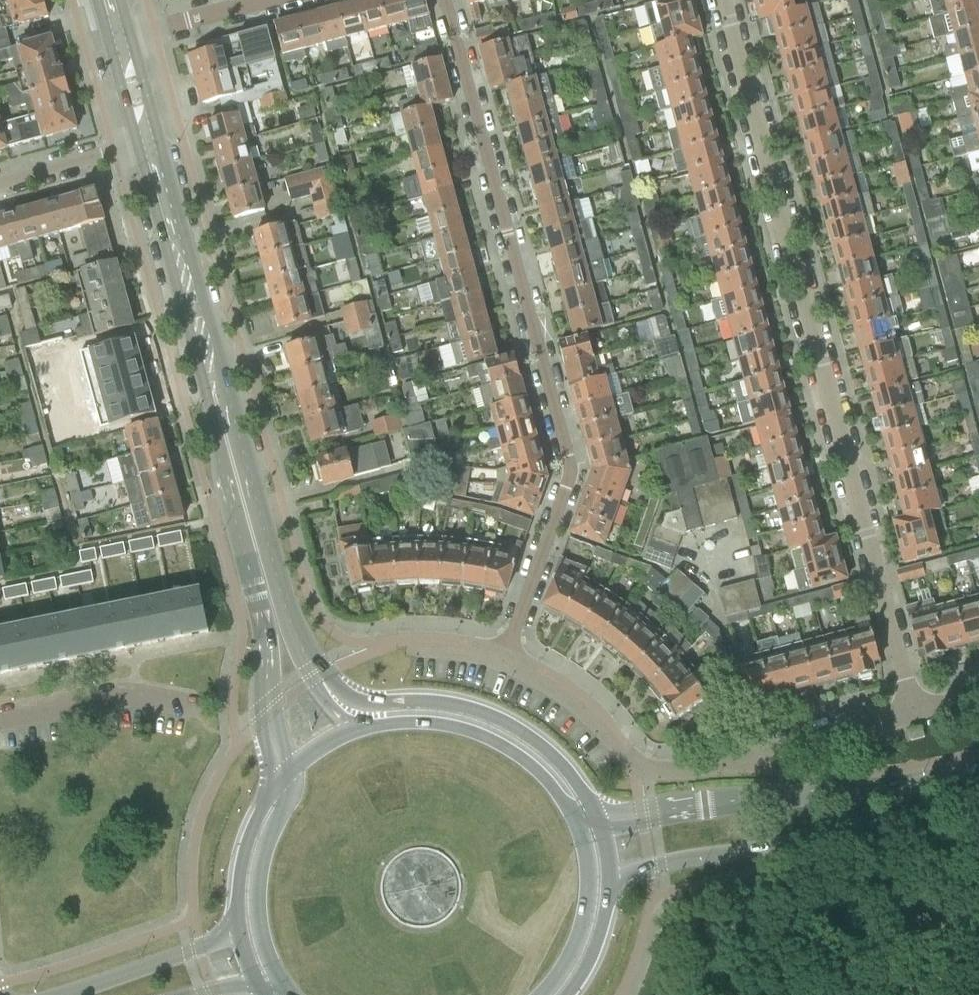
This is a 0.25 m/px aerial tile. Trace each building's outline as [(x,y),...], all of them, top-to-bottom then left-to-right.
[(4,30),(47,18),(42,0),(22,0),(0,6),(0,7),(3,17),(0,18),(0,31),(4,30)] [(358,3),(366,34),(387,29),(379,0),(368,0),(368,1),(358,3)] [(387,29),(408,23),(402,0),(379,0),(387,29)] [(408,23),(411,36),(432,31),(428,18),(429,17),(425,0),(402,0),(408,23)] [(486,0),(466,0),(473,23),(481,20),(477,5),(486,2),(486,0)] [(596,2),(598,13),(599,13),(613,9),(611,0),(605,0),(596,2)] [(643,7),(648,28),(696,15),(692,0),(669,0),(655,4),(643,7)] [(753,0),(759,21),(765,20),(765,19),(794,11),(793,11),(803,8),(805,7),(804,0),(754,0),(753,0)] [(853,18),(861,16),(857,0),(848,0),(853,18)] [(949,14),(976,7),(975,0),(929,0),(934,18),(949,14)] [(594,3),(581,6),(584,17),(597,13),(598,13),(596,2),(594,3)] [(347,4),(336,6),(345,40),(366,34),(358,3),(349,6),(347,4)] [(775,33),(776,38),(824,25),(818,4),(793,11),(794,11),(765,19),(765,20),(769,34),(775,33)] [(325,12),(316,14),(324,45),(326,53),(347,47),(345,40),(336,6),(326,9),(325,12)] [(928,20),(934,40),(955,35),(978,28),(978,16),(976,7),(949,14),(934,18),(928,20)] [(574,8),(559,12),(562,23),(577,19),(574,8)] [(880,11),(869,14),(874,34),(885,32),(880,11)] [(554,13),(533,19),(536,29),(556,24),(554,13)] [(304,15),(295,17),(303,51),(324,45),(316,14),(307,17),(304,15)] [(696,38),(701,37),(696,15),(648,28),(654,48),(664,45),(667,44),(667,45),(695,37),(696,38)] [(861,16),(853,18),(858,39),(867,37),(861,16)] [(303,51),(295,17),(285,20),(283,23),(274,25),(284,64),(305,58),(303,51)] [(533,19),(518,23),(521,33),(536,29),(533,19)] [(594,21),(599,41),(607,39),(602,19),(594,21)] [(583,21),(575,24),(579,38),(587,36),(583,21)] [(776,38),(782,59),(818,49),(817,47),(829,44),(824,25),(776,38)] [(507,26),(493,29),(496,40),(509,36),(507,26)] [(960,56),(978,50),(978,28),(955,35),(957,45),(944,48),(947,59),(960,56)] [(189,58),(186,59),(190,75),(193,74),(194,74),(196,81),(237,70),(274,60),(275,60),(267,29),(266,29),(250,33),(250,32),(207,43),(208,45),(210,52),(201,55),(189,58)] [(496,40),(493,29),(493,31),(476,35),(479,45),(496,40)] [(885,32),(874,34),(878,49),(889,46),(885,32)] [(499,44),(480,49),(486,70),(515,63),(531,58),(533,58),(527,36),(509,41),(499,44)] [(16,72),(57,60),(50,37),(10,49),(7,40),(0,42),(0,64),(13,60),(16,72)] [(654,48),(659,70),(695,60),(695,58),(701,57),(696,38),(695,37),(667,45),(667,44),(664,45),(654,48)] [(867,37),(858,39),(863,58),(872,56),(867,37)] [(599,41),(604,61),(612,59),(607,39),(599,41)] [(436,43),(415,48),(415,50),(416,51),(418,61),(439,56),(436,43)] [(581,49),(585,66),(597,63),(592,46),(581,49)] [(782,59),(787,80),(823,70),(818,49),(782,59)] [(965,76),(978,72),(978,50),(960,56),(965,76)] [(416,51),(401,55),(404,65),(418,61),(416,51)] [(872,56),(863,58),(869,79),(877,77),(872,56)] [(491,91),(507,87),(521,83),(536,79),(531,58),(515,63),(486,70),(491,91)] [(387,59),(374,62),(376,72),(390,69),(387,59)] [(407,91),(417,88),(446,80),(440,59),(402,69),(407,91)] [(604,61),(610,83),(618,81),(612,59),(604,61)] [(892,59),(882,61),(886,76),(896,73),(892,59)] [(5,87),(8,99),(65,84),(59,60),(57,60),(16,72),(19,84),(5,87)] [(218,100),(221,110),(260,99),(283,93),(274,60),(237,70),(195,81),(202,105),(218,100)] [(650,73),(655,93),(665,90),(701,81),(695,60),(659,70),(650,73)] [(374,62),(359,66),(362,76),(376,72),(374,62)] [(597,63),(585,66),(589,79),(591,85),(602,82),(600,76),(597,63)] [(823,70),(787,80),(788,82),(793,100),(829,91),(839,88),(833,67),(823,70)] [(346,70),(332,73),(334,83),(349,80),(346,70)] [(952,102),(978,95),(978,72),(965,76),(967,85),(949,90),(952,102)] [(332,73),(318,77),(321,87),(334,83),(332,73)] [(896,73),(886,76),(889,89),(899,86),(896,73)] [(507,98),(510,108),(552,97),(546,76),(536,79),(521,83),(507,87),(509,96),(507,98)] [(877,77),(869,79),(874,97),(882,94),(877,77)] [(420,98),(398,103),(401,114),(423,108),(423,109),(430,107),(430,108),(452,102),(446,80),(417,88),(420,98)] [(305,81),(290,85),(292,91),(296,93),(308,90),(305,81)] [(610,83),(616,104),(623,102),(618,81),(610,83)] [(661,114),(670,111),(706,101),(701,81),(665,90),(655,93),(661,114)] [(25,106),(28,117),(70,107),(72,107),(65,84),(8,99),(11,110),(25,106)] [(324,90),(327,103),(336,101),(334,88),(324,90)] [(602,90),(593,92),(597,107),(606,104),(602,90)] [(829,91),(793,100),(798,120),(834,110),(844,108),(842,100),(832,102),(829,91)] [(260,99),(259,99),(262,113),(289,106),(288,102),(285,92),(283,93),(260,99)] [(957,120),(978,114),(978,95),(952,102),(955,112),(957,120)] [(515,117),(518,128),(557,118),(552,97),(510,108),(512,116),(515,117)] [(909,98),(888,104),(892,118),(897,117),(902,116),(906,115),(913,113),(909,98)] [(616,104),(621,124),(633,121),(628,100),(623,102),(616,104)] [(670,111),(676,131),(712,122),(706,101),(670,111)] [(883,102),(870,105),(872,114),(885,110),(884,108),(883,102)] [(595,122),(588,124),(590,131),(613,124),(608,105),(606,106),(606,104),(597,107),(591,108),(595,122)] [(313,105),(297,110),(300,122),(316,117),(313,105)] [(70,107),(28,117),(34,141),(76,130),(70,107)] [(401,114),(390,117),(396,139),(397,138),(407,136),(438,127),(436,118),(433,117),(430,108),(430,107),(423,109),(423,108),(401,114)] [(337,109),(327,112),(332,132),(343,130),(337,109)] [(798,121),(804,141),(818,137),(819,141),(839,136),(839,134),(840,134),(834,111),(798,121)] [(962,138),(978,133),(978,114),(957,120),(962,138)] [(226,118),(207,123),(214,148),(246,139),(255,136),(252,126),(243,129),(239,115),(226,118)] [(902,116),(897,117),(902,135),(910,133),(906,115),(902,116)] [(0,125),(6,149),(34,141),(28,117),(0,125)] [(518,141),(521,150),(553,141),(563,138),(557,118),(518,128),(520,137),(518,141)] [(621,124),(627,145),(635,142),(633,137),(640,136),(636,120),(633,121),(621,124)] [(674,154),(681,152),(717,142),(712,122),(676,131),(669,133),(674,154)] [(889,122),(880,124),(881,125),(886,146),(891,145),(899,143),(894,124),(889,122)] [(319,126),(309,129),(314,146),(323,143),(319,126)] [(407,136),(412,156),(441,148),(439,138),(441,136),(438,127),(407,136)] [(343,130),(332,132),(336,147),(347,144),(343,130)] [(614,131),(604,134),(608,148),(618,146),(614,131)] [(818,137),(804,141),(810,166),(857,154),(851,133),(841,135),(840,134),(839,134),(839,136),(819,141),(818,137)] [(910,133),(902,135),(907,152),(915,150),(910,133)] [(966,155),(978,152),(978,133),(962,138),(966,155)] [(214,161),(217,172),(253,163),(246,139),(214,148),(217,161),(214,161)] [(526,160),(529,170),(566,160),(568,159),(565,151),(556,153),(553,141),(521,150),(523,159),(526,160)] [(635,142),(627,145),(632,164),(634,164),(634,165),(640,163),(640,162),(635,142)] [(681,152),(687,174),(689,174),(688,172),(708,167),(709,171),(724,167),(717,142),(681,152)] [(323,143),(314,146),(319,164),(328,161),(323,143)] [(891,145),(896,165),(905,163),(899,143),(891,145)] [(618,146),(608,148),(611,160),(621,158),(618,146)] [(412,156),(418,177),(450,169),(447,159),(444,159),(441,148),(412,156)] [(915,150),(907,152),(912,170),(920,168),(915,150)] [(966,155),(969,165),(978,162),(978,152),(966,155)] [(857,154),(810,166),(816,187),(852,177),(862,175),(857,154)] [(350,157),(339,159),(343,174),(354,171),(350,157)] [(566,160),(529,170),(532,179),(530,182),(532,191),(564,182),(561,170),(568,168),(566,160)] [(640,163),(634,165),(637,176),(650,173),(647,161),(640,163)] [(223,182),(227,195),(259,186),(253,163),(217,172),(220,183),(223,182)] [(896,165),(892,167),(897,188),(902,186),(910,184),(905,163),(896,165)] [(329,167),(284,179),(291,202),(310,197),(313,208),(340,200),(330,167),(329,167)] [(687,174),(693,197),(729,187),(724,167),(709,171),(708,167),(688,172),(689,174),(687,174)] [(920,168),(912,170),(917,188),(925,186),(920,168)] [(418,177),(402,181),(408,202),(423,197),(453,189),(450,180),(452,178),(450,169),(418,177)] [(354,171),(343,174),(347,189),(358,186),(354,171)] [(630,172),(620,175),(623,189),(633,186),(630,172)] [(852,177),(816,187),(821,207),(867,194),(862,175),(852,177)] [(537,201),(540,211),(570,203),(564,182),(532,191),(535,200),(537,201)] [(902,186),(907,206),(916,204),(910,184),(902,186)] [(259,186),(227,195),(233,219),(266,210),(259,186)] [(622,189),(613,191),(617,206),(625,204),(627,210),(635,208),(634,206),(638,205),(633,186),(623,189),(622,189)] [(925,186),(917,188),(921,204),(929,201),(925,186)] [(693,197),(699,217),(735,208),(729,187),(693,197)] [(423,197),(429,220),(461,211),(458,201),(455,200),(453,189),(423,197)] [(968,193),(970,202),(977,200),(978,208),(978,190),(976,191),(968,193)] [(91,265),(114,258),(95,191),(92,192),(72,198),(80,228),(81,228),(88,254),(91,265)] [(645,210),(653,208),(659,206),(655,192),(642,195),(645,210)] [(351,195),(356,215),(365,213),(360,193),(351,195)] [(867,194),(821,207),(827,228),(863,218),(874,215),(868,194),(867,194)] [(72,198),(51,203),(59,234),(80,228),(72,198)] [(340,200),(313,208),(317,221),(332,217),(333,217),(342,214),(343,214),(340,200)] [(541,223),(543,232),(584,221),(578,201),(570,203),(540,211),(543,221),(541,223)] [(929,201),(921,204),(926,223),(934,221),(929,201)] [(51,203),(29,209),(37,240),(59,234),(51,203)] [(907,206),(913,226),(921,224),(916,204),(907,206)] [(627,210),(632,231),(640,228),(635,208),(627,210)] [(645,210),(650,230),(658,228),(653,208),(645,210)] [(699,218),(688,221),(693,241),(704,238),(740,228),(735,208),(699,217),(699,218)] [(29,209),(8,215),(20,258),(22,263),(22,264),(33,261),(28,243),(37,240),(29,209)] [(433,233),(435,240),(464,232),(461,222),(463,220),(461,211),(429,220),(433,233)] [(335,227),(330,228),(333,239),(347,235),(342,214),(333,217),(332,217),(334,225),(335,227)] [(0,217),(0,250),(7,248),(11,261),(12,260),(20,258),(8,215),(0,217)] [(827,228),(832,248),(868,238),(863,218),(827,228)] [(549,243),(551,252),(597,240),(592,219),(584,221),(543,232),(546,242),(549,243)] [(363,220),(353,223),(357,239),(358,239),(368,236),(363,220)] [(433,233),(429,220),(418,223),(422,236),(433,233)] [(934,221),(926,223),(931,239),(939,237),(934,221)] [(258,247),(261,259),(303,247),(296,223),(254,235),(255,238),(253,239),(255,248),(258,247)] [(913,226),(918,247),(927,245),(921,224),(913,226)] [(640,228),(632,231),(635,246),(644,244),(640,228)] [(650,230),(656,251),(663,249),(658,228),(650,230)] [(704,238),(710,258),(746,249),(740,228),(704,238)] [(939,237),(931,239),(934,253),(945,250),(944,244),(968,237),(966,230),(950,234),(939,237)] [(426,265),(440,261),(472,252),(470,242),(466,242),(464,232),(435,240),(421,244),(426,265)] [(357,239),(361,256),(366,257),(376,254),(377,254),(375,248),(371,249),(368,236),(358,239),(357,239)] [(832,248),(837,268),(873,259),(868,238),(832,248)] [(552,265),(554,274),(586,265),(603,261),(597,240),(551,252),(554,263),(552,265)] [(350,241),(339,244),(344,261),(354,258),(350,241)] [(918,247),(924,268),(932,266),(927,245),(918,247)] [(261,259),(267,282),(309,271),(303,247),(261,259)] [(0,250),(0,264),(11,261),(7,248),(0,250)] [(656,251),(661,272),(669,269),(663,249),(656,251)] [(710,258),(715,279),(751,269),(746,249),(710,258)] [(440,261),(446,282),(475,274),(472,263),(474,261),(472,252),(440,261)] [(88,254),(71,258),(74,269),(91,265),(88,254)] [(376,254),(366,257),(371,278),(382,275),(380,268),(376,254)] [(646,254),(638,256),(642,272),(650,270),(646,254)] [(936,261),(941,279),(960,273),(956,256),(936,261)] [(354,258),(344,261),(348,277),(359,274),(354,258)] [(837,268),(843,289),(879,280),(873,259),(837,268)] [(61,260),(44,265),(45,266),(48,277),(64,273),(61,260)] [(586,265),(554,274),(557,283),(560,284),(562,294),(592,286),(602,283),(608,282),(603,261),(586,265)] [(77,273),(83,294),(121,284),(115,263),(77,273)] [(45,266),(24,272),(27,282),(48,277),(45,266)] [(927,281),(929,289),(938,286),(932,266),(924,268),(927,281)] [(661,272),(666,292),(674,290),(669,269),(661,272)] [(715,279),(721,300),(757,290),(751,269),(715,279)] [(309,271),(267,282),(274,306),(318,293),(312,270),(309,271)] [(650,270),(642,272),(645,285),(645,287),(654,285),(653,283),(653,280),(650,270)] [(24,272),(14,275),(17,285),(27,282),(24,272)] [(941,279),(945,296),(965,291),(960,273),(941,279)] [(446,282),(428,286),(434,307),(452,302),(483,294),(481,284),(477,283),(475,274),(446,282)] [(879,280),(843,289),(849,310),(897,297),(891,276),(879,280)] [(383,281),(373,284),(377,299),(387,296),(383,281)] [(915,292),(929,289),(927,281),(913,285),(915,292)] [(592,286),(562,294),(565,303),(563,306),(565,315),(598,306),(607,304),(602,283),(592,286)] [(83,294),(88,315),(126,305),(121,284),(83,294)] [(434,307),(428,286),(416,289),(421,310),(434,307)] [(929,289),(935,309),(943,307),(938,286),(929,289)] [(25,288),(14,291),(20,313),(31,309),(25,288)] [(921,313),(935,309),(929,289),(915,292),(921,313)] [(666,292),(671,313),(680,310),(674,290),(666,292)] [(721,300),(726,320),(762,310),(757,290),(721,300)] [(964,291),(945,296),(950,314),(969,309),(964,291)] [(325,317),(318,293),(274,306),(277,318),(275,318),(277,327),(280,326),(281,330),(325,317)] [(452,302),(457,323),(486,315),(483,304),(486,302),(483,294),(452,302)] [(4,310),(12,308),(8,296),(0,298),(0,311),(4,310)] [(387,296),(377,299),(381,313),(391,310),(387,296)] [(897,297),(849,310),(854,330),(890,320),(902,317),(897,297)] [(657,298),(649,300),(653,315),(660,313),(662,309),(660,299),(657,299),(657,298)] [(340,309),(344,323),(370,315),(366,301),(340,309)] [(598,306),(565,315),(568,324),(571,325),(574,336),(614,325),(609,303),(607,304),(598,306)] [(126,305),(88,315),(78,318),(81,328),(74,330),(77,341),(103,334),(128,328),(132,326),(126,305)] [(935,309),(941,330),(949,328),(943,307),(935,309)] [(31,309),(20,313),(26,334),(36,330),(31,309)] [(969,309),(950,314),(955,332),(963,329),(974,327),(969,309)] [(676,333),(678,333),(685,331),(680,310),(671,313),(676,333)] [(726,320),(732,341),(768,331),(762,310),(726,320)] [(370,315),(344,323),(347,336),(373,328),(370,315)] [(486,315),(457,323),(462,343),(494,334),(492,325),(488,324),(486,315)] [(9,325),(6,316),(0,317),(0,327),(9,325)] [(661,316),(654,318),(660,339),(663,338),(670,337),(664,318),(661,316)] [(854,330),(859,351),(895,341),(890,320),(854,330)] [(395,322),(384,325),(388,340),(399,337),(395,322)] [(0,327),(0,337),(11,335),(9,325),(0,327)] [(949,328),(941,330),(946,349),(954,347),(949,328)] [(955,332),(959,349),(968,346),(963,329),(955,332)] [(26,334),(20,335),(24,349),(40,344),(36,330),(26,334)] [(678,333),(684,353),(692,351),(687,331),(685,331),(678,333)] [(732,341),(737,361),(773,352),(768,331),(732,341)] [(462,343),(450,346),(456,367),(497,356),(494,346),(497,343),(494,334),(462,343)] [(559,344),(565,365),(594,357),(588,336),(559,344)] [(670,337),(663,338),(669,359),(670,358),(679,356),(674,336),(670,337)] [(289,361),(292,373),(332,362),(348,358),(346,348),(336,350),(333,337),(316,341),(283,350),(286,362),(289,361)] [(399,337),(388,340),(392,355),(403,352),(399,337)] [(895,341),(859,351),(865,373),(910,361),(912,360),(906,339),(906,338),(895,341)] [(100,350),(80,356),(101,430),(156,414),(135,340),(132,341),(129,342),(107,348),(100,350)] [(456,367),(450,346),(437,350),(442,371),(456,367)] [(959,349),(964,366),(972,364),(968,346),(959,349)] [(970,348),(972,358),(978,356),(978,346),(970,348)] [(946,350),(941,351),(945,364),(958,361),(954,347),(946,349),(946,350)] [(684,353),(689,374),(698,372),(692,351),(684,353)] [(737,361),(743,382),(778,372),(773,352),(737,361)] [(372,357),(377,375),(386,373),(381,354),(372,357)] [(478,378),(481,388),(520,378),(514,356),(466,369),(470,381),(478,378)] [(679,356),(670,358),(676,379),(685,377),(679,356)] [(565,365),(570,385),(599,378),(594,357),(565,365)] [(4,363),(6,372),(21,369),(18,359),(4,363)] [(910,361),(865,373),(871,394),(907,384),(906,383),(917,380),(912,360),(910,361)] [(293,387),(296,398),(330,388),(330,386),(338,384),(332,362),(292,373),(296,386),(293,387)] [(406,364),(395,367),(399,379),(403,381),(410,379),(406,364)] [(964,366),(969,383),(977,381),(972,364),(964,366)] [(21,369),(6,372),(9,382),(23,378),(21,369)] [(689,374),(694,395),(703,392),(698,372),(689,374)] [(736,405),(748,402),(784,393),(778,372),(743,382),(731,385),(736,405)] [(386,373),(377,375),(382,392),(391,390),(386,373)] [(599,378),(570,385),(576,408),(612,398),(611,396),(606,376),(602,377),(602,378),(599,379),(599,378)] [(676,379),(682,400),(691,397),(685,377),(676,379)] [(478,389),(484,409),(526,398),(520,378),(481,388),(478,389)] [(421,380),(411,383),(415,398),(417,406),(427,403),(421,380)] [(963,381),(950,385),(953,397),(957,396),(966,394),(963,381)] [(973,401),(978,399),(978,389),(977,381),(969,383),(973,401)] [(403,385),(401,389),(405,400),(415,398),(411,383),(403,385)] [(871,394),(877,417),(913,407),(922,405),(924,404),(919,383),(907,386),(907,384),(871,394)] [(302,407),(305,420),(337,411),(330,388),(296,398),(299,408),(302,407)] [(694,395),(699,415),(708,413),(703,392),(694,395)] [(748,402),(754,425),(755,424),(755,422),(775,417),(776,421),(790,417),(784,393),(748,402)] [(612,398),(576,408),(582,428),(617,419),(633,415),(633,413),(628,394),(612,398)] [(966,394),(957,396),(963,416),(972,414),(966,394)] [(45,397),(37,399),(40,410),(48,408),(45,397)] [(682,400),(688,420),(696,418),(691,397),(682,400)] [(489,409),(494,429),(497,428),(497,429),(531,419),(526,398),(484,409),(484,410),(489,409)] [(16,406),(19,415),(33,412),(30,402),(16,406)] [(913,407),(919,429),(928,427),(922,405),(913,407)] [(60,407),(54,409),(57,420),(66,417),(63,406),(60,407)] [(337,411),(305,420),(309,432),(306,433),(308,442),(311,441),(312,444),(331,439),(358,432),(354,417),(360,415),(358,406),(337,411)] [(877,417),(883,438),(917,428),(917,430),(919,429),(913,407),(877,417)] [(48,408),(40,410),(43,421),(51,418),(48,408)] [(408,414),(405,415),(407,426),(424,421),(421,411),(408,414)] [(708,413),(700,415),(702,425),(716,422),(713,411),(708,413)] [(33,412),(19,415),(21,425),(35,421),(33,412)] [(972,414),(963,416),(968,436),(977,433),(972,414)] [(66,417),(57,420),(60,430),(69,428),(66,417)] [(397,417),(371,423),(375,438),(400,431),(397,417)] [(754,425),(760,447),(796,438),(790,417),(776,421),(775,417),(755,422),(755,424),(754,425)] [(51,418),(43,421),(46,431),(54,429),(51,418)] [(696,418),(688,420),(693,441),(702,439),(700,431),(696,418)] [(488,443),(486,443),(489,453),(491,453),(494,452),(500,450),(537,440),(531,419),(497,429),(497,428),(494,429),(497,441),(488,443)] [(617,419),(582,428),(587,447),(622,438),(617,419)] [(444,420),(434,423),(438,438),(448,436),(444,420)] [(158,423),(127,431),(134,456),(164,447),(164,444),(166,443),(164,434),(161,435),(158,423)] [(406,431),(414,459),(436,453),(429,424),(406,431)] [(69,428),(60,430),(63,441),(72,438),(69,428)] [(883,438),(888,458),(924,448),(919,429),(917,430),(917,428),(883,438)] [(54,429),(46,431),(49,442),(57,440),(54,429)] [(968,436),(973,456),(978,455),(978,441),(977,433),(968,436)] [(448,436),(438,438),(443,455),(453,452),(448,436)] [(587,447),(592,468),(628,458),(622,438),(587,447)] [(693,441),(654,451),(670,515),(680,512),(687,533),(701,529),(692,498),(704,495),(716,492),(728,488),(725,479),(718,480),(713,461),(710,448),(707,438),(702,439),(693,441)] [(763,457),(765,468),(801,458),(796,438),(760,447),(753,449),(755,459),(763,457)] [(57,440),(49,442),(52,453),(60,450),(57,440)] [(500,450),(505,469),(507,469),(508,470),(543,461),(537,440),(500,450)] [(322,482),(324,486),(379,471),(372,445),(317,461),(318,465),(315,466),(319,482),(322,482)] [(722,445),(710,448),(713,461),(725,458),(722,445)] [(28,450),(30,458),(44,456),(42,446),(28,450)] [(118,460),(124,484),(129,483),(141,480),(171,472),(164,447),(134,456),(118,460)] [(61,448),(52,451),(57,469),(66,466),(65,462),(61,448)] [(888,458),(893,479),(929,469),(924,448),(888,458)] [(453,452),(443,455),(447,469),(457,467),(453,452)] [(44,456),(30,458),(33,468),(47,465),(44,456)] [(593,471),(585,493),(620,505),(632,473),(628,458),(592,468),(593,471)] [(765,468),(771,488),(807,479),(801,458),(765,468)] [(498,471),(496,471),(497,485),(499,485),(500,485),(507,485),(541,497),(547,479),(543,461),(508,470),(507,469),(505,469),(498,471)] [(457,467),(447,469),(451,485),(461,483),(457,467)] [(470,470),(457,467),(461,483),(463,482),(463,483),(467,483),(470,470)] [(893,479),(899,499),(935,489),(929,469),(893,479)] [(421,471),(400,476),(402,483),(422,478),(421,471)] [(124,484),(131,507),(147,503),(177,495),(171,472),(141,480),(129,483),(124,484)] [(74,474),(65,476),(70,495),(79,492),(74,474)] [(400,475),(376,482),(378,490),(380,495),(404,489),(402,483),(400,476),(400,475)] [(739,475),(730,477),(730,478),(736,498),(744,496),(739,475)] [(771,488),(776,509),(812,499),(807,479),(771,488)] [(376,482),(359,486),(361,494),(378,490),(376,482)] [(461,483),(451,485),(454,496),(464,498),(467,483),(463,483),(463,482),(461,483)] [(507,485),(499,485),(492,504),(499,506),(533,518),(541,497),(507,485)] [(725,523),(737,519),(728,488),(716,492),(725,523)] [(39,493),(42,502),(56,499),(54,489),(39,493)] [(895,506),(899,520),(899,521),(928,513),(928,514),(940,510),(935,489),(899,499),(900,504),(895,506)] [(79,492),(70,495),(75,513),(84,510),(83,504),(83,503),(86,503),(92,501),(90,491),(81,494),(80,494),(79,492)] [(704,495),(713,526),(725,523),(716,492),(704,495)] [(585,493),(577,514),(612,526),(620,505),(585,493)] [(652,494),(644,514),(653,518),(661,497),(652,494)] [(147,503),(131,507),(137,530),(153,527),(184,519),(180,507),(183,506),(181,496),(178,497),(177,495),(147,503)] [(692,498),(701,529),(713,526),(704,495),(692,498)] [(56,499),(42,502),(44,511),(58,508),(56,499)] [(776,509),(782,530),(818,520),(812,499),(776,509)] [(450,500),(448,509),(471,514),(473,504),(450,500)] [(746,502),(738,505),(741,518),(746,517),(750,516),(746,502)] [(473,504),(471,514),(485,517),(487,507),(473,504)] [(487,507),(485,517),(499,520),(502,521),(504,512),(495,509),(487,507)] [(892,522),(898,544),(934,534),(946,531),(940,510),(928,514),(928,513),(899,521),(899,520),(892,522)] [(499,520),(498,523),(526,533),(530,522),(504,512),(502,521),(499,520)] [(660,528),(681,537),(687,533),(680,512),(670,515),(664,517),(660,528)] [(612,526),(577,514),(570,533),(605,546),(612,526)] [(644,514),(637,535),(645,539),(653,518),(644,514)] [(87,520),(77,523),(81,537),(82,540),(92,538),(87,520)] [(782,530),(788,551),(801,548),(801,547),(829,540),(828,539),(825,525),(819,526),(818,520),(782,530)] [(751,522),(743,524),(744,527),(747,541),(756,539),(751,522)] [(374,586),(375,586),(368,542),(365,523),(352,525),(332,529),(340,556),(343,555),(344,561),(341,562),(344,573),(347,572),(352,590),(355,593),(356,589),(357,589),(358,592),(370,590),(369,587),(371,586),(373,589),(374,586)] [(650,537),(678,547),(681,537),(654,526),(650,537)] [(51,536),(54,545),(68,542),(66,533),(51,536)] [(180,533),(172,534),(175,546),(183,545),(180,533)] [(172,534),(165,536),(167,548),(175,546),(172,534)] [(934,534),(898,544),(904,564),(941,554),(940,553),(939,553),(934,534)] [(637,535),(633,546),(642,549),(645,539),(637,535)] [(165,536),(157,538),(159,549),(167,548),(165,536)] [(646,548),(674,558),(678,547),(650,537),(646,548)] [(788,551),(793,571),(840,559),(835,537),(828,539),(829,540),(801,547),(801,548),(788,551)] [(409,582),(419,582),(418,538),(410,538),(402,538),(394,539),(396,583),(398,583),(398,586),(410,586),(409,582)] [(432,582),(441,583),(444,539),(429,538),(418,538),(419,582),(420,582),(420,585),(432,586),(432,582)] [(152,539),(144,540),(146,552),(154,550),(152,539)] [(370,542),(368,542),(375,586),(376,586),(376,589),(388,587),(387,584),(396,583),(394,539),(386,539),(378,540),(370,542)] [(454,583),(463,585),(469,541),(452,539),(444,539),(441,583),(442,583),(442,586),(454,587),(454,583)] [(144,540),(136,542),(138,554),(146,552),(144,540)] [(476,587),(485,589),(494,546),(486,544),(477,543),(469,541),(463,585),(465,585),(464,588),(476,590),(476,587)] [(68,542),(54,545),(56,555),(70,551),(68,542)] [(136,542),(128,543),(130,555),(138,554),(136,542)] [(123,544),(115,546),(118,558),(126,556),(123,544)] [(494,546),(485,589),(487,589),(486,592),(497,595),(498,592),(505,594),(513,569),(515,570),(523,546),(517,544),(515,548),(509,546),(508,549),(494,546)] [(115,546),(107,547),(110,559),(118,558),(115,546)] [(758,546),(749,549),(753,561),(762,558),(758,546)] [(107,547),(99,549),(102,561),(110,559),(107,547)] [(596,548),(593,558),(607,563),(611,553),(596,548)] [(646,548),(642,560),(669,570),(674,558),(646,548)] [(95,550),(86,552),(89,564),(97,562),(95,550)] [(963,554),(966,563),(978,559),(978,550),(963,554)] [(86,552),(78,553),(81,565),(89,564),(86,552)] [(146,573),(179,572),(179,553),(146,554),(146,573)] [(611,553),(607,563),(624,570),(628,560),(611,553)] [(963,554),(947,558),(949,567),(966,563),(963,554)] [(753,561),(758,581),(771,577),(766,557),(762,558),(753,561)] [(947,558),(922,565),(925,577),(950,570),(949,567),(947,558)] [(840,559),(793,571),(799,593),(846,580),(840,559)] [(561,620),(563,617),(588,569),(560,560),(552,583),(553,584),(544,608),(552,612),(551,614),(561,620)] [(628,560),(624,570),(645,577),(652,568),(628,560)] [(896,572),(899,584),(925,577),(921,565),(896,572)] [(655,594),(659,590),(666,582),(652,568),(645,577),(643,579),(645,581),(643,583),(655,594)] [(659,590),(668,598),(685,579),(676,571),(669,579),(666,582),(659,590)] [(91,572),(83,574),(85,585),(93,584),(91,572)] [(83,574),(75,575),(77,587),(85,585),(83,574)] [(75,575),(67,577),(69,588),(77,587),(75,575)] [(67,577),(59,578),(61,590),(64,590),(69,588),(67,577)] [(771,577),(758,581),(761,595),(775,591),(771,577)] [(583,578),(563,617),(572,622),(570,624),(580,630),(582,627),(583,628),(605,591),(606,590),(601,588),(597,585),(592,583),(588,580),(583,578)] [(54,579),(46,581),(49,593),(57,591),(54,579)] [(668,598),(677,606),(694,587),(685,579),(668,598)] [(46,581),(38,583),(41,595),(49,593),(46,581)] [(741,584),(749,611),(760,608),(753,581),(741,584)] [(860,594),(857,582),(832,589),(835,601),(860,594)] [(38,583),(30,584),(33,596),(36,595),(41,595),(38,583)] [(730,588),(737,614),(746,612),(749,611),(741,584),(730,588)] [(26,585),(18,587),(20,599),(28,597),(26,585)] [(18,587),(10,588),(12,600),(20,599),(18,587)] [(677,606),(687,614),(693,607),(703,595),(694,587),(677,606)] [(10,588),(2,590),(4,602),(12,600),(10,588)] [(718,591),(725,617),(737,614),(730,588),(718,591)] [(832,589),(819,592),(822,604),(835,601),(832,589)] [(600,639),(601,640),(626,604),(619,599),(613,595),(606,590),(583,628),(590,633),(589,636),(598,642),(600,639)] [(199,591),(141,603),(150,644),(207,633),(199,591)] [(819,592),(807,596),(809,605),(809,607),(822,604),(819,592)] [(807,596),(787,601),(790,610),(809,605),(807,596)] [(953,603),(965,645),(973,643),(973,646),(978,645),(978,613),(975,597),(953,603)] [(787,601),(767,606),(769,615),(789,610),(787,601)] [(932,602),(931,603),(932,608),(944,654),(946,654),(945,651),(952,649),(952,652),(964,649),(963,646),(965,645),(953,603),(933,608),(932,602)] [(141,603),(83,614),(92,656),(150,644),(141,603)] [(932,608),(931,603),(906,609),(917,651),(925,649),(927,658),(931,657),(932,661),(943,658),(942,655),(944,654),(932,608)] [(618,653),(646,620),(641,616),(626,604),(601,640),(608,646),(606,648),(615,655),(618,653)] [(749,611),(746,612),(748,621),(769,615),(767,606),(760,608),(749,611)] [(687,614),(692,619),(699,612),(693,607),(687,614)] [(746,612),(737,614),(725,617),(727,626),(748,621),(746,612)] [(83,614),(26,626),(34,668),(92,656),(83,614)] [(711,636),(713,643),(720,641),(718,631),(706,619),(700,626),(711,636)] [(634,668),(665,637),(659,631),(653,626),(646,620),(618,653),(625,660),(623,662),(632,670),(634,668)] [(857,629),(844,632),(856,678),(859,677),(859,680),(871,677),(870,674),(873,674),(871,665),(879,662),(868,620),(855,624),(857,629)] [(26,626),(0,631),(0,675),(34,668),(26,626)] [(844,632),(822,638),(834,681),(836,680),(837,683),(848,680),(848,677),(854,675),(855,678),(856,678),(844,632)] [(799,635),(778,641),(780,649),(791,692),(793,691),(794,694),(805,691),(804,688),(813,686),(801,643),(799,635)] [(664,638),(634,668),(642,675),(639,678),(647,686),(649,683),(650,684),(682,655),(665,637),(664,638)] [(822,638),(801,643),(813,686),(814,686),(815,689),(826,686),(825,683),(834,681),(822,638)] [(720,641),(713,643),(717,658),(724,656),(720,641)] [(780,649),(759,655),(771,697),(772,697),(773,700),(784,697),(783,694),(791,692),(780,649)] [(654,694),(660,702),(697,673),(682,655),(650,684),(656,692),(654,694)] [(771,697),(759,655),(737,661),(748,703),(750,703),(751,706),(762,703),(762,700),(771,697)] [(697,673),(660,702),(661,703),(663,701),(664,702),(663,705),(666,705),(667,706),(665,708),(672,717),(674,716),(675,717),(673,720),(677,720),(692,709),(694,712),(703,706),(702,703),(707,699),(709,702),(718,695),(711,685),(721,677),(712,664),(698,674),(697,673)] [(914,729),(907,730),(910,742),(924,738),(921,727),(914,729)]
